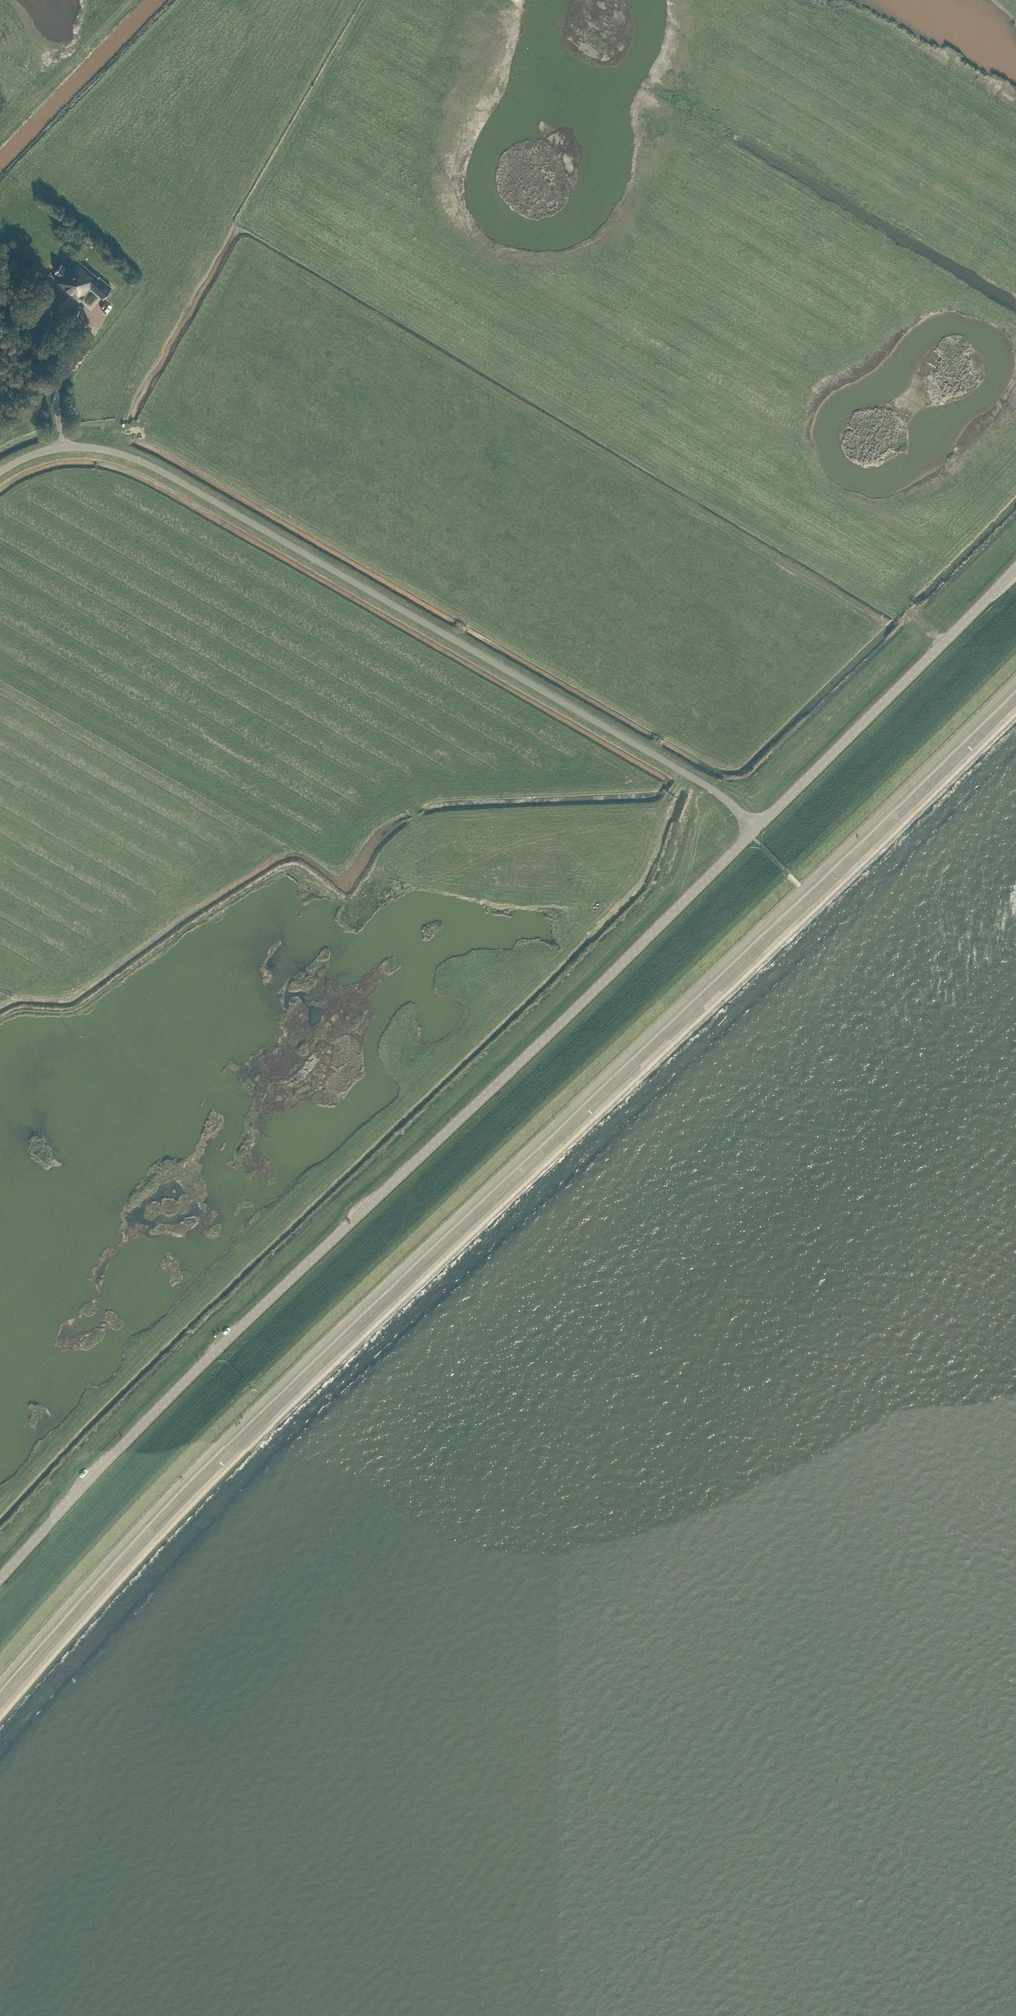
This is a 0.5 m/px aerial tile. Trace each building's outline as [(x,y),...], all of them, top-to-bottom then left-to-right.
[(61,264),(55,271),(60,276),(55,281),(78,301),(90,287),(103,297),(111,287),(99,276),(98,277),(75,258),(66,268),(61,264)] [(57,293),(51,307),(60,311),(65,297),(57,293)] [(36,313),(32,322),(48,329),(52,321),(36,313)]
